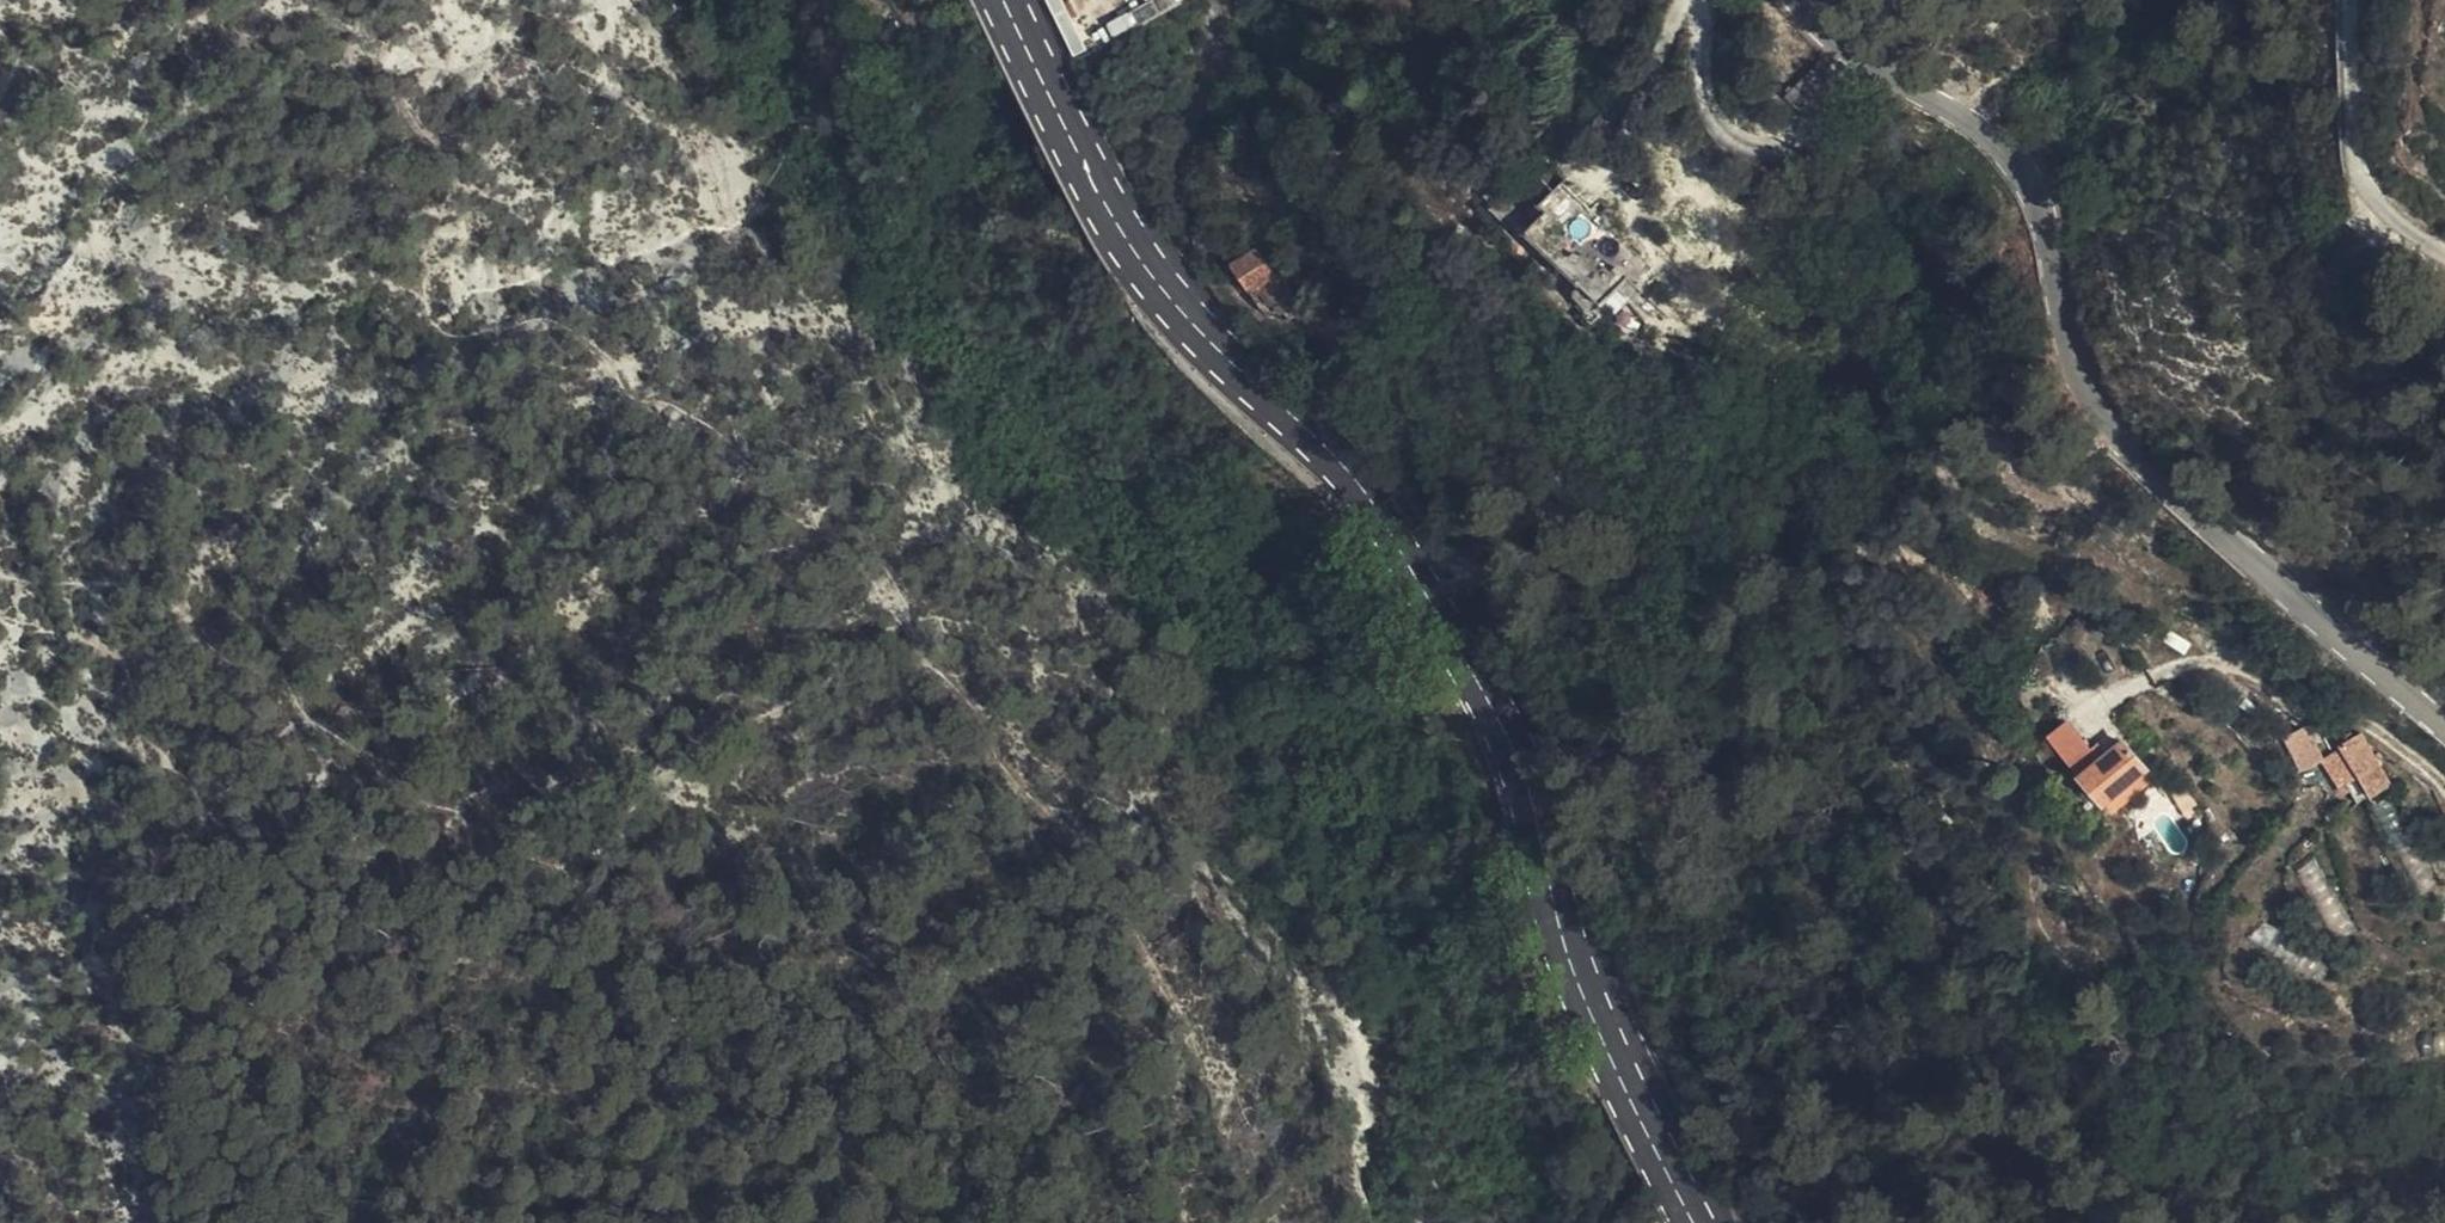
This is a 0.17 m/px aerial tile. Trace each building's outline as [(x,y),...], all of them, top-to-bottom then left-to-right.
[(1105,20),(1110,36),(1136,27),(1131,12),(1105,20)] [(1565,152),(1550,166),(1563,181),(1544,202),(1597,258),(1620,235),(1607,217),(1617,206),(1602,190),(1565,152)] [(1634,256),(1646,269),(1662,252),(1617,206),(1607,217),(1620,235),(1597,258),(1589,266),(1605,283),(1634,256)] [(1252,247),(1228,266),(1251,294),(1274,275),(1252,247)] [(1621,313),(1633,287),(1616,280),(1604,305),(1621,313)] [(2094,744),(2074,724),(2057,742),(2077,762),(2094,744)] [(2320,773),(2341,761),(2320,730),(2300,743),(2320,773)] [(2375,776),(2393,762),(2373,731),(2354,745),(2357,749),(2375,776)] [(2117,803),(2155,764),(2131,737),(2117,753),(2107,743),(2100,750),(2094,744),(2077,762),(2075,764),(2117,803)] [(2375,776),(2357,749),(2341,761),(2358,787),(2375,776)] [(2164,772),(2155,764),(2117,803),(2125,812),(2164,772)]
